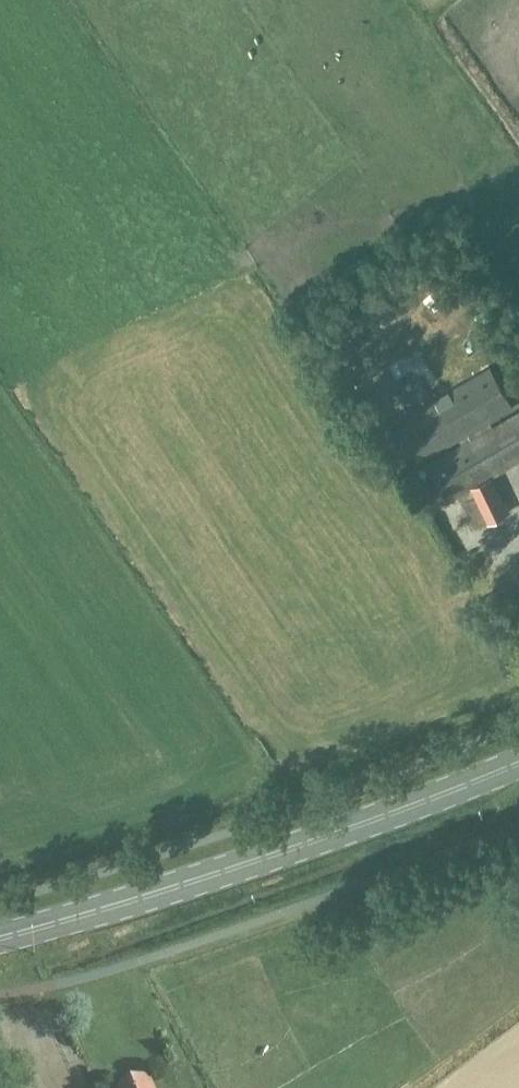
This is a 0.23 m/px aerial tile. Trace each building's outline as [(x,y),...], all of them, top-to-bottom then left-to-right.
[(490,366),(393,423),(416,463),(514,407),(490,366)] [(448,501),(461,495),(464,500),(462,501),(474,527),(508,511),(491,477),(518,461),(518,410),(427,464),(448,501)] [(151,1079),(132,1087),(155,1087),(151,1079)]
